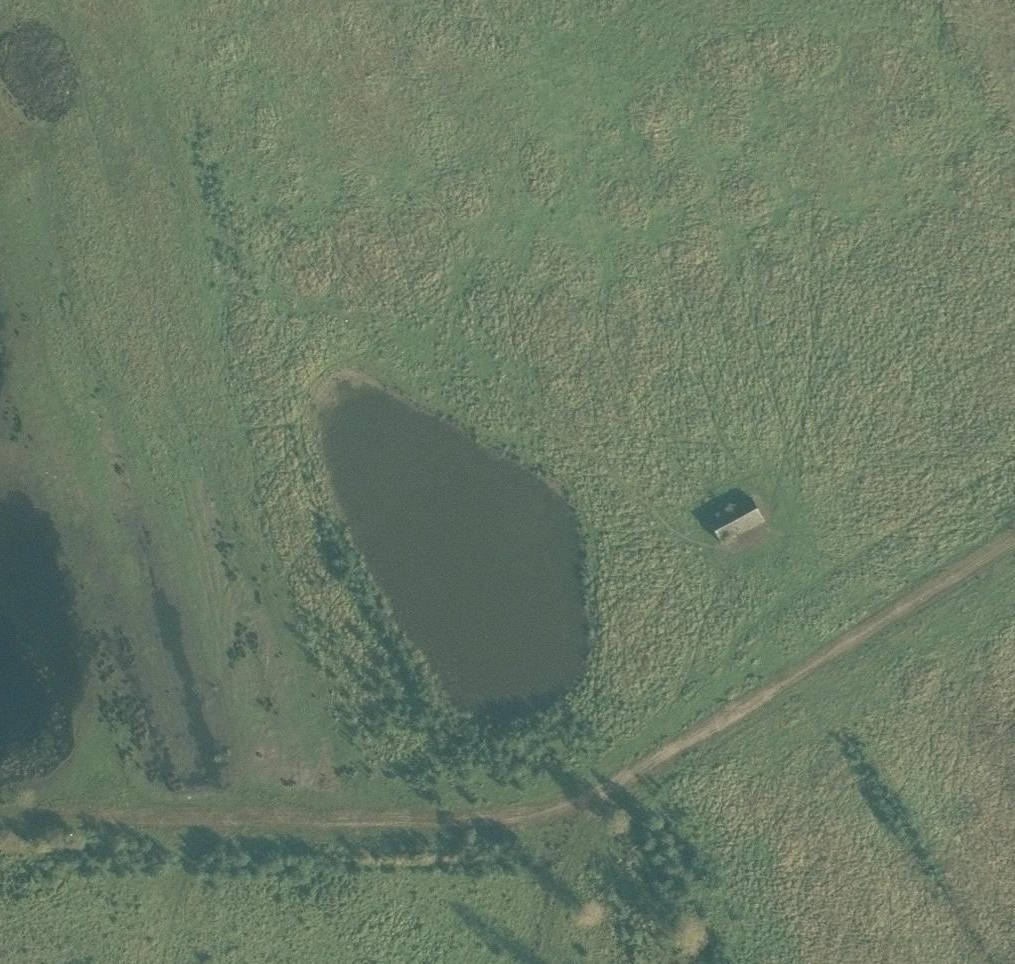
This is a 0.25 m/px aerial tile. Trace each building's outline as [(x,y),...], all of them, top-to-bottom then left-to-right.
[(722,543),(764,520),(753,499),(711,521),(722,543)]
